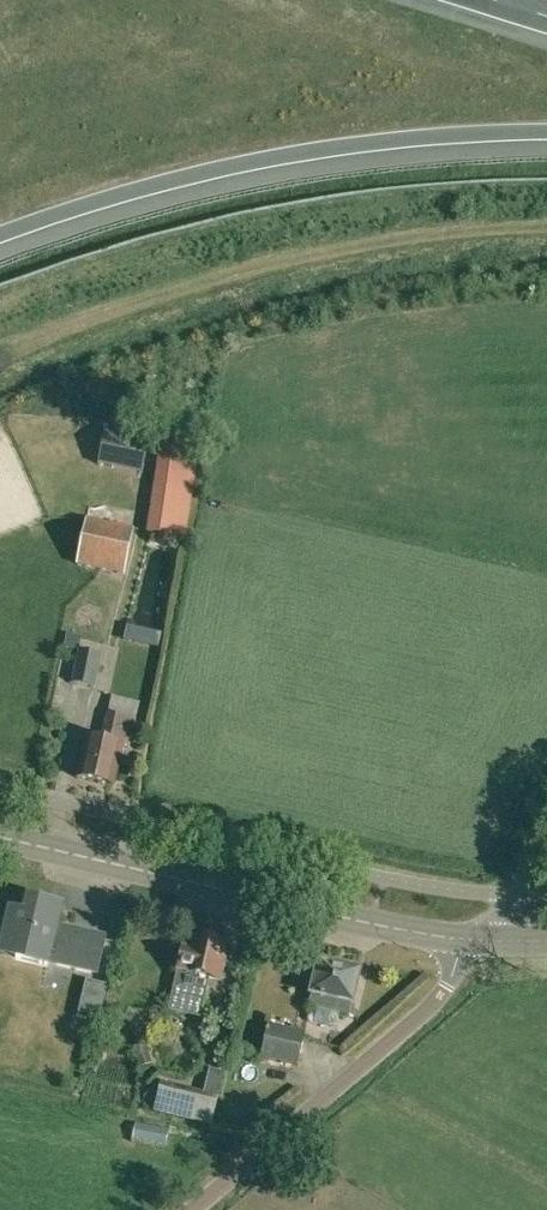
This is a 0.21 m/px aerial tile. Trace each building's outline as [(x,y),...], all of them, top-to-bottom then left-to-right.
[(163,433),(148,533),(187,538),(201,437),(163,433)] [(148,444),(145,443),(104,436),(104,444),(99,463),(143,472),(148,444)] [(87,521),(77,566),(125,576),(134,530),(87,521)] [(80,650),(79,652),(73,683),(95,688),(101,655),(82,651),(80,650)] [(87,737),(78,777),(94,781),(95,778),(99,779),(98,782),(114,786),(123,746),(129,748),(135,721),(109,715),(103,741),(87,737)] [(58,910),(50,908),(51,903),(29,898),(25,913),(11,910),(5,938),(19,941),(15,957),(46,964),(46,960),(96,972),(104,938),(54,926),(58,910)] [(203,1015),(211,979),(222,982),(227,960),(223,959),(226,945),(222,944),(222,941),(211,938),(210,941),(196,938),(193,953),(184,951),(172,1008),(203,1015)] [(308,995),(313,996),(310,1008),(349,1017),(352,1006),(355,1006),(364,969),(316,958),(308,995)] [(98,1019),(105,988),(90,985),(83,1015),(98,1019)] [(267,1025),(261,1056),(299,1065),(306,1033),(267,1025)] [(133,1047),(139,1067),(153,1064),(146,1044),(133,1047)] [(209,1068),(204,1090),(162,1081),(153,1111),(213,1125),(225,1072),(209,1068)] [(136,1123),(132,1139),(166,1146),(169,1129),(136,1123)]
